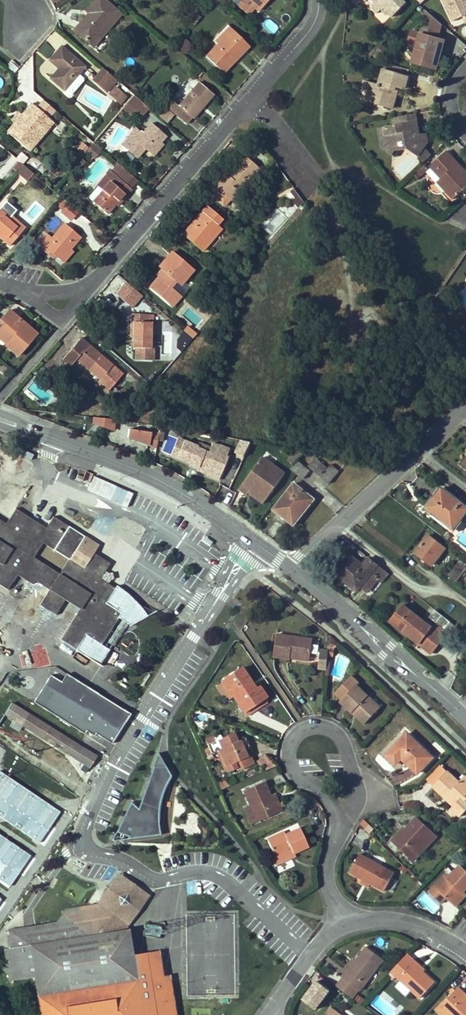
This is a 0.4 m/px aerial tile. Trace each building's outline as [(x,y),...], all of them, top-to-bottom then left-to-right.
[(89,43),(118,11),(105,0),(96,0),(87,11),(89,13),(91,15),(88,19),(86,17),(75,30),(89,43)] [(254,3),(252,5),(259,11),(269,0),(250,0),(254,3)] [(367,3),(374,9),(376,3),(373,0),(370,0),(367,3)] [(376,3),(374,9),(379,14),(383,11),(386,8),(391,14),(394,17),(407,4),(403,0),(373,0),(376,3)] [(465,16),(465,2),(465,0),(442,0),(453,22),(462,18),(465,16)] [(383,11),(388,16),(391,14),(386,8),(383,11)] [(118,11),(89,43),(93,46),(121,15),(118,11)] [(194,25),(201,17),(194,12),(187,19),(194,25)] [(413,63),(434,69),(442,41),(439,40),(443,26),(428,12),(421,35),(418,46),(413,63)] [(218,45),(233,29),(230,27),(215,42),(218,45)] [(249,46),(233,29),(218,45),(206,57),(223,73),(249,46)] [(418,46),(421,35),(413,32),(409,44),(418,46)] [(178,48),(185,54),(193,45),(186,39),(178,48)] [(64,91),(72,83),(79,75),(86,68),(61,47),(49,60),(59,69),(61,71),(53,81),(64,91)] [(106,93),(117,81),(102,68),(91,80),(106,93)] [(59,69),(50,79),(53,81),(61,71),(59,69)] [(372,84),(371,87),(367,102),(376,104),(378,100),(386,102),(386,107),(394,109),(397,96),(395,95),(397,88),(400,88),(405,90),(408,78),(384,71),(380,86),(372,84)] [(82,79),(79,75),(72,83),(64,91),(68,95),(72,94),(83,82),(82,79)] [(438,85),(439,79),(430,77),(429,82),(431,83),(438,85)] [(193,118),(193,119),(214,95),(200,82),(179,106),(171,100),(166,105),(188,123),(193,118)] [(116,88),(110,96),(120,104),(126,97),(116,88)] [(142,116),(148,108),(134,95),(127,103),(142,116)] [(48,118),(56,110),(45,101),(38,108),(33,104),(22,116),(15,125),(8,132),(29,151),(38,141),(39,142),(54,123),(48,118)] [(15,125),(22,116),(19,113),(11,121),(15,125)] [(417,122),(415,115),(400,117),(402,125),(417,122)] [(402,125),(400,117),(392,119),(393,126),(378,128),(380,138),(385,138),(387,144),(393,143),(395,152),(407,150),(417,157),(423,163),(431,156),(424,148),(428,143),(426,134),(417,136),(416,131),(418,131),(417,122),(402,125)] [(146,149),(151,154),(162,142),(167,136),(152,123),(142,133),(136,128),(127,138),(134,144),(129,149),(138,157),(146,149)] [(385,138),(380,138),(381,148),(393,154),(395,152),(393,143),(387,144),(385,138)] [(162,142),(151,154),(153,156),(164,145),(162,142)] [(101,152),(94,146),(87,152),(94,158),(95,159),(101,152)] [(446,191),(454,200),(465,188),(465,183),(462,179),(465,175),(465,174),(446,152),(430,168),(441,180),(449,188),(446,191)] [(84,157),(90,163),(94,158),(87,153),(84,157)] [(208,193),(223,206),(230,198),(232,200),(260,168),(245,155),(228,175),(224,171),(213,184),(215,185),(208,193)] [(31,158),(27,163),(36,169),(40,164),(31,158)] [(33,173),(24,165),(17,173),(27,181),(33,173)] [(417,172),(422,177),(429,170),(424,166),(417,172)] [(104,190),(94,202),(108,214),(116,205),(125,194),(128,196),(133,190),(132,190),(139,182),(121,167),(117,171),(114,169),(112,171),(121,180),(116,185),(112,181),(104,190)] [(121,180),(112,171),(99,186),(104,190),(112,181),(116,185),(121,180)] [(441,180),(438,183),(446,191),(449,188),(441,180)] [(299,208),(305,204),(294,188),(288,193),(299,208)] [(125,194),(116,205),(119,207),(128,196),(125,194)] [(63,198),(56,206),(71,220),(78,211),(63,198)] [(7,202),(2,207),(17,221),(22,215),(7,202)] [(208,206),(183,234),(202,251),(222,228),(217,224),(222,218),(208,206)] [(1,236),(0,237),(11,246),(25,228),(17,221),(2,207),(0,209),(0,234),(1,236)] [(60,261),(71,249),(81,237),(66,224),(53,239),(47,234),(37,246),(43,251),(46,248),(56,256),(60,261)] [(43,251),(53,259),(56,256),(46,248),(43,251)] [(71,249),(60,261),(64,263),(74,252),(71,249)] [(170,305),(178,294),(174,290),(170,287),(176,281),(179,284),(180,285),(193,269),(173,252),(159,267),(161,269),(164,272),(159,277),(150,287),(170,305)] [(125,281),(115,294),(133,308),(143,295),(125,281)] [(170,287),(174,290),(179,284),(176,281),(170,287)] [(178,294),(170,305),(171,306),(180,296),(178,294)] [(7,345),(6,345),(17,356),(36,334),(10,310),(0,321),(0,335),(9,342),(7,345)] [(154,313),(132,312),(131,320),(134,321),(133,336),(133,347),(151,348),(152,322),(154,322),(154,313)] [(175,339),(182,346),(189,338),(181,331),(175,339)] [(0,335),(0,339),(7,345),(9,342),(0,335)] [(97,381),(103,387),(119,370),(81,337),(62,359),(71,366),(77,359),(100,378),(97,381)] [(113,429),(115,419),(98,417),(97,424),(113,429)] [(129,437),(157,447),(160,433),(130,428),(129,437)] [(174,452),(176,434),(167,433),(164,450),(174,452)] [(221,477),(230,447),(212,441),(210,447),(178,437),(170,462),(221,477)] [(285,473),(263,457),(240,489),(247,495),(249,492),(253,486),(256,488),(253,491),(266,500),(285,473)] [(308,466),(328,483),(339,470),(331,463),(328,467),(315,457),(308,466)] [(309,470),(298,460),(291,468),(297,473),(302,478),(309,470)] [(294,483),(273,509),(292,525),(313,499),(294,483)] [(264,503),(266,500),(253,491),(256,488),(253,486),(249,492),(264,503)] [(450,527),(450,526),(457,517),(461,520),(465,513),(465,507),(442,488),(426,508),(450,527)] [(100,644),(109,650),(126,623),(118,617),(125,606),(116,599),(111,607),(105,603),(115,589),(107,584),(110,580),(113,579),(112,572),(109,573),(105,571),(110,563),(94,553),(98,545),(84,536),(53,516),(45,528),(15,508),(9,518),(6,523),(0,520),(0,584),(8,589),(17,575),(32,584),(34,581),(48,590),(43,598),(39,605),(47,611),(49,608),(57,612),(70,622),(61,637),(77,647),(85,635),(93,640),(100,644)] [(9,518),(0,513),(0,520),(6,523),(9,518)] [(462,521),(461,520),(457,517),(450,526),(455,530),(462,521)] [(446,549),(429,535),(415,552),(433,566),(446,549)] [(356,583),(360,587),(367,592),(379,577),(372,572),(378,564),(369,557),(363,565),(347,552),(332,571),(353,588),(356,583)] [(460,561),(449,576),(456,582),(465,570),(465,565),(460,561)] [(383,581),(390,573),(378,564),(372,572),(379,577),(383,581)] [(33,585),(37,593),(43,598),(48,590),(34,581),(32,584),(33,585)] [(118,617),(126,623),(131,625),(148,614),(137,598),(117,583),(115,589),(105,603),(111,607),(116,599),(125,606),(118,617)] [(391,620),(420,644),(433,627),(403,604),(391,620)] [(47,611),(35,630),(58,643),(61,637),(70,622),(57,612),(49,608),(47,611)] [(438,622),(443,615),(435,609),(430,616),(438,622)] [(451,622),(443,615),(438,622),(437,622),(445,629),(451,622)] [(445,637),(433,627),(420,644),(432,653),(445,637)] [(291,655),(310,657),(312,639),(277,634),(274,656),(290,659),(291,655)] [(85,635),(77,647),(76,650),(99,665),(109,650),(100,644),(93,640),(85,635)] [(334,648),(339,644),(331,637),(330,636),(329,648),(334,648)] [(45,649),(21,654),(23,667),(47,663),(45,649)] [(248,697),(254,707),(266,699),(258,688),(255,690),(241,669),(221,681),(238,704),(248,697)] [(130,711),(67,672),(62,680),(50,673),(34,700),(85,733),(86,729),(95,734),(96,732),(112,742),(130,711)] [(343,698),(341,701),(340,702),(364,724),(379,708),(355,685),(357,682),(350,675),(335,691),(343,698)] [(343,698),(335,691),(333,693),(341,701),(343,698)] [(238,704),(244,714),(254,707),(248,697),(238,704)] [(11,703),(4,715),(75,759),(83,748),(11,703)] [(226,758),(231,770),(237,768),(238,770),(253,764),(249,755),(246,756),(243,749),(240,741),(240,740),(237,741),(233,733),(223,737),(221,733),(216,735),(217,739),(208,743),(210,749),(211,752),(216,750),(219,749),(223,759),(226,758)] [(217,739),(216,735),(215,734),(205,738),(208,743),(217,739)] [(401,758),(417,773),(431,758),(407,734),(386,756),(395,764),(401,758)] [(240,741),(243,749),(249,746),(246,739),(240,741)] [(216,750),(225,772),(231,770),(226,758),(223,759),(219,749),(216,750)] [(160,803),(167,786),(167,759),(155,754),(150,767),(150,770),(143,787),(143,795),(139,806),(129,802),(116,833),(118,833),(128,837),(161,836),(160,803)] [(405,762),(387,772),(394,785),(412,776),(405,762)] [(445,771),(439,765),(425,780),(431,786),(445,771)] [(465,793),(465,780),(463,777),(457,782),(445,771),(431,786),(452,806),(449,810),(455,816),(465,804),(465,803),(464,801),(461,798),(465,793)] [(222,790),(229,785),(225,778),(217,783),(222,790)] [(278,812),(271,796),(264,781),(244,790),(257,821),(278,812)] [(271,796),(278,812),(282,811),(275,794),(271,796)] [(250,824),(257,821),(250,806),(244,809),(250,824)] [(377,831),(364,818),(363,820),(359,825),(371,837),(377,831)] [(405,831),(399,837),(397,835),(391,841),(413,861),(436,836),(417,818),(405,831)] [(399,837),(405,831),(403,828),(397,835),(399,837)] [(295,856),(294,852),(308,847),(299,829),(285,835),(284,831),(267,839),(274,856),(272,857),(275,865),(295,856)] [(362,879),(370,883),(384,891),(393,873),(359,855),(349,872),(362,879)] [(434,886),(428,892),(440,904),(446,898),(452,904),(463,893),(465,889),(465,870),(461,865),(450,876),(437,890),(434,886)] [(450,876),(446,873),(434,886),(437,890),(450,876)] [(169,981),(162,982),(161,975),(157,951),(133,955),(128,929),(123,930),(122,922),(131,921),(146,900),(145,892),(123,876),(116,878),(100,898),(102,907),(98,911),(95,908),(71,913),(67,918),(62,914),(56,922),(52,929),(27,933),(27,927),(8,929),(11,949),(4,950),(6,963),(2,969),(8,973),(9,980),(34,976),(40,1014),(175,1014),(169,981)] [(431,913),(438,908),(427,892),(419,897),(431,913)] [(455,907),(465,895),(463,893),(452,904),(455,907)] [(102,907),(100,898),(96,903),(66,909),(62,914),(67,918),(71,913),(95,908),(98,911),(102,907)] [(123,930),(128,929),(128,925),(131,921),(122,922),(123,930)] [(56,922),(49,924),(27,927),(27,933),(52,929),(56,922)] [(383,960),(366,947),(355,962),(348,971),(345,969),(340,976),(341,977),(358,990),(360,991),(383,960)] [(233,991),(233,954),(205,955),(205,975),(188,975),(188,987),(209,986),(209,992),(216,992),(216,991),(233,991)] [(415,961),(407,954),(391,972),(419,999),(434,983),(423,972),(413,964),(415,961)] [(348,971),(355,962),(352,960),(345,969),(348,971)] [(423,972),(425,970),(415,961),(413,964),(423,972)] [(341,977),(335,984),(352,998),(358,990),(341,977)] [(317,1011),(332,991),(317,980),(302,1000),(317,1011)] [(458,988),(437,1010),(442,1014),(465,1014),(465,995),(458,988)]
